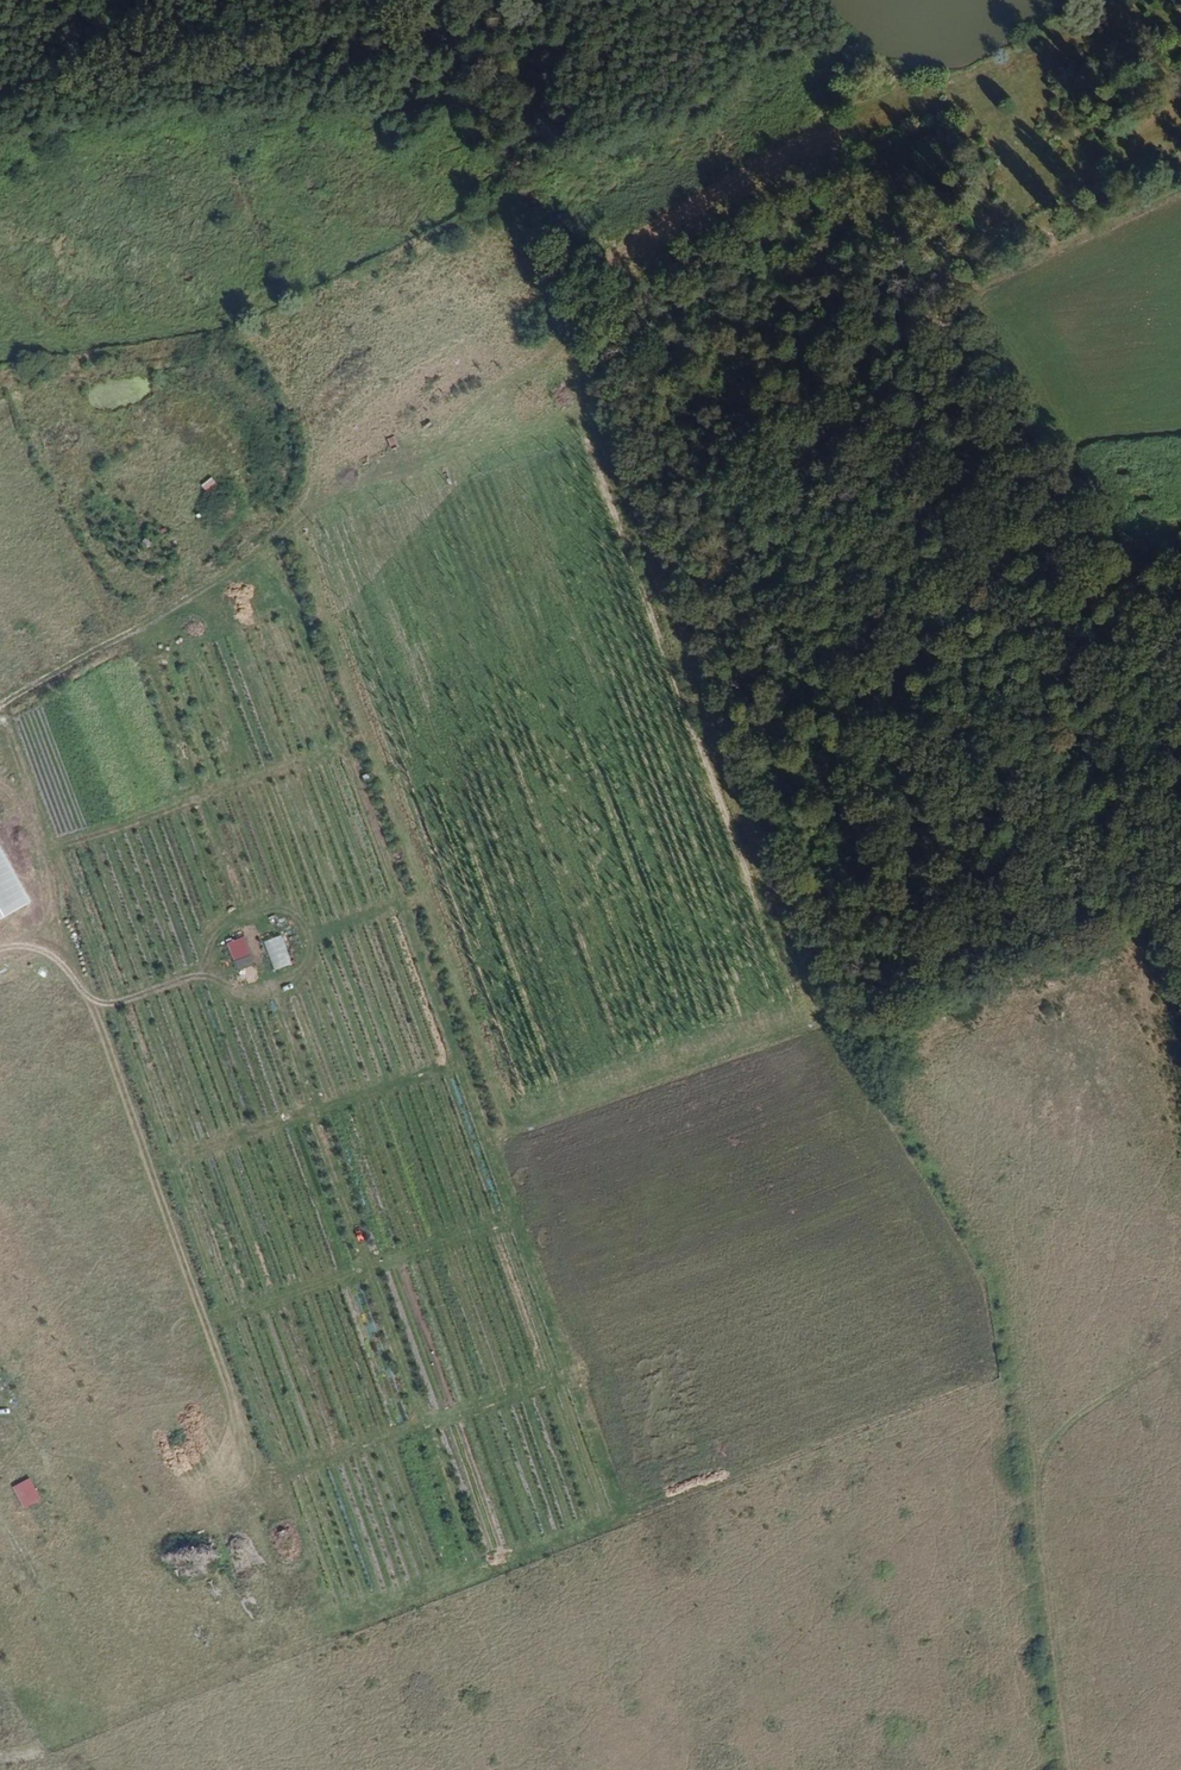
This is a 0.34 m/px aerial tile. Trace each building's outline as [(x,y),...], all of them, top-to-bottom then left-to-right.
[(212,477),(201,484),(206,492),(217,485),(212,477)] [(27,908),(0,852),(0,921),(27,908)] [(233,961),(250,956),(245,937),(227,942),(233,961)]
